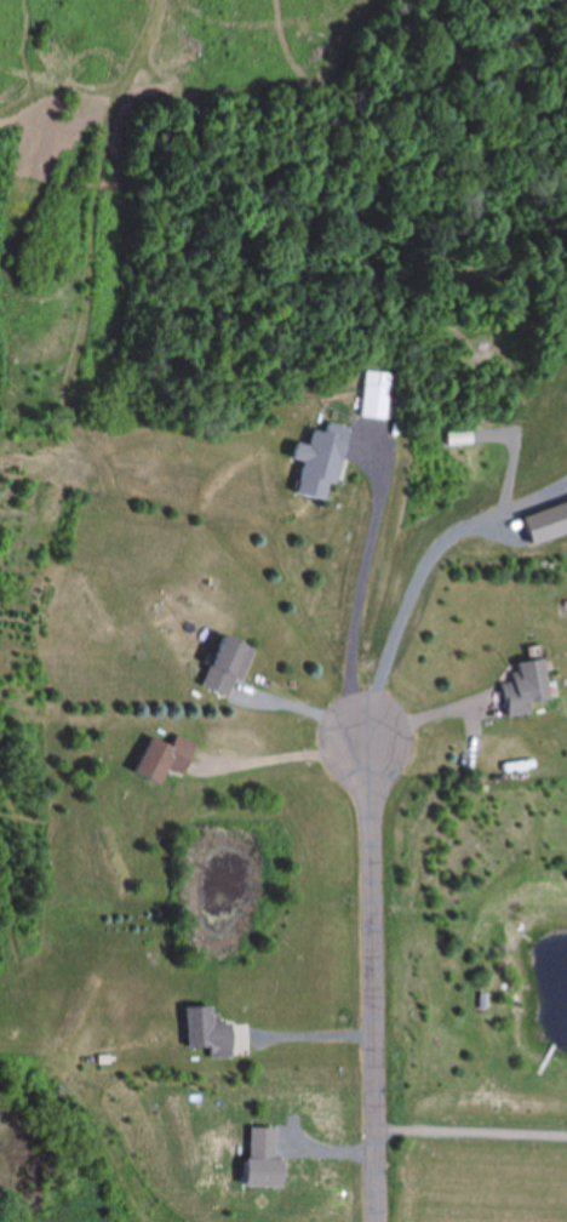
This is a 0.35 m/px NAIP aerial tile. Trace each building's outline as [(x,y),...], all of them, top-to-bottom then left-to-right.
[(385,423),(390,376),(363,374),(358,420),(385,423)] [(310,433),(295,497),(328,504),(345,430),(325,425),(323,436),(310,433)] [(254,651),(221,636),(199,686),(231,701),(254,651)] [(548,700),(540,648),(528,650),(529,662),(513,664),(515,682),(502,684),(507,719),(529,716),(527,703),(548,700)] [(147,739),(131,775),(157,787),(164,769),(182,777),(196,746),(176,736),(170,749),(147,739)] [(209,1007),(183,1008),(185,1049),(209,1048),(209,1060),(230,1060),(228,1021),(210,1022),(209,1007)]
